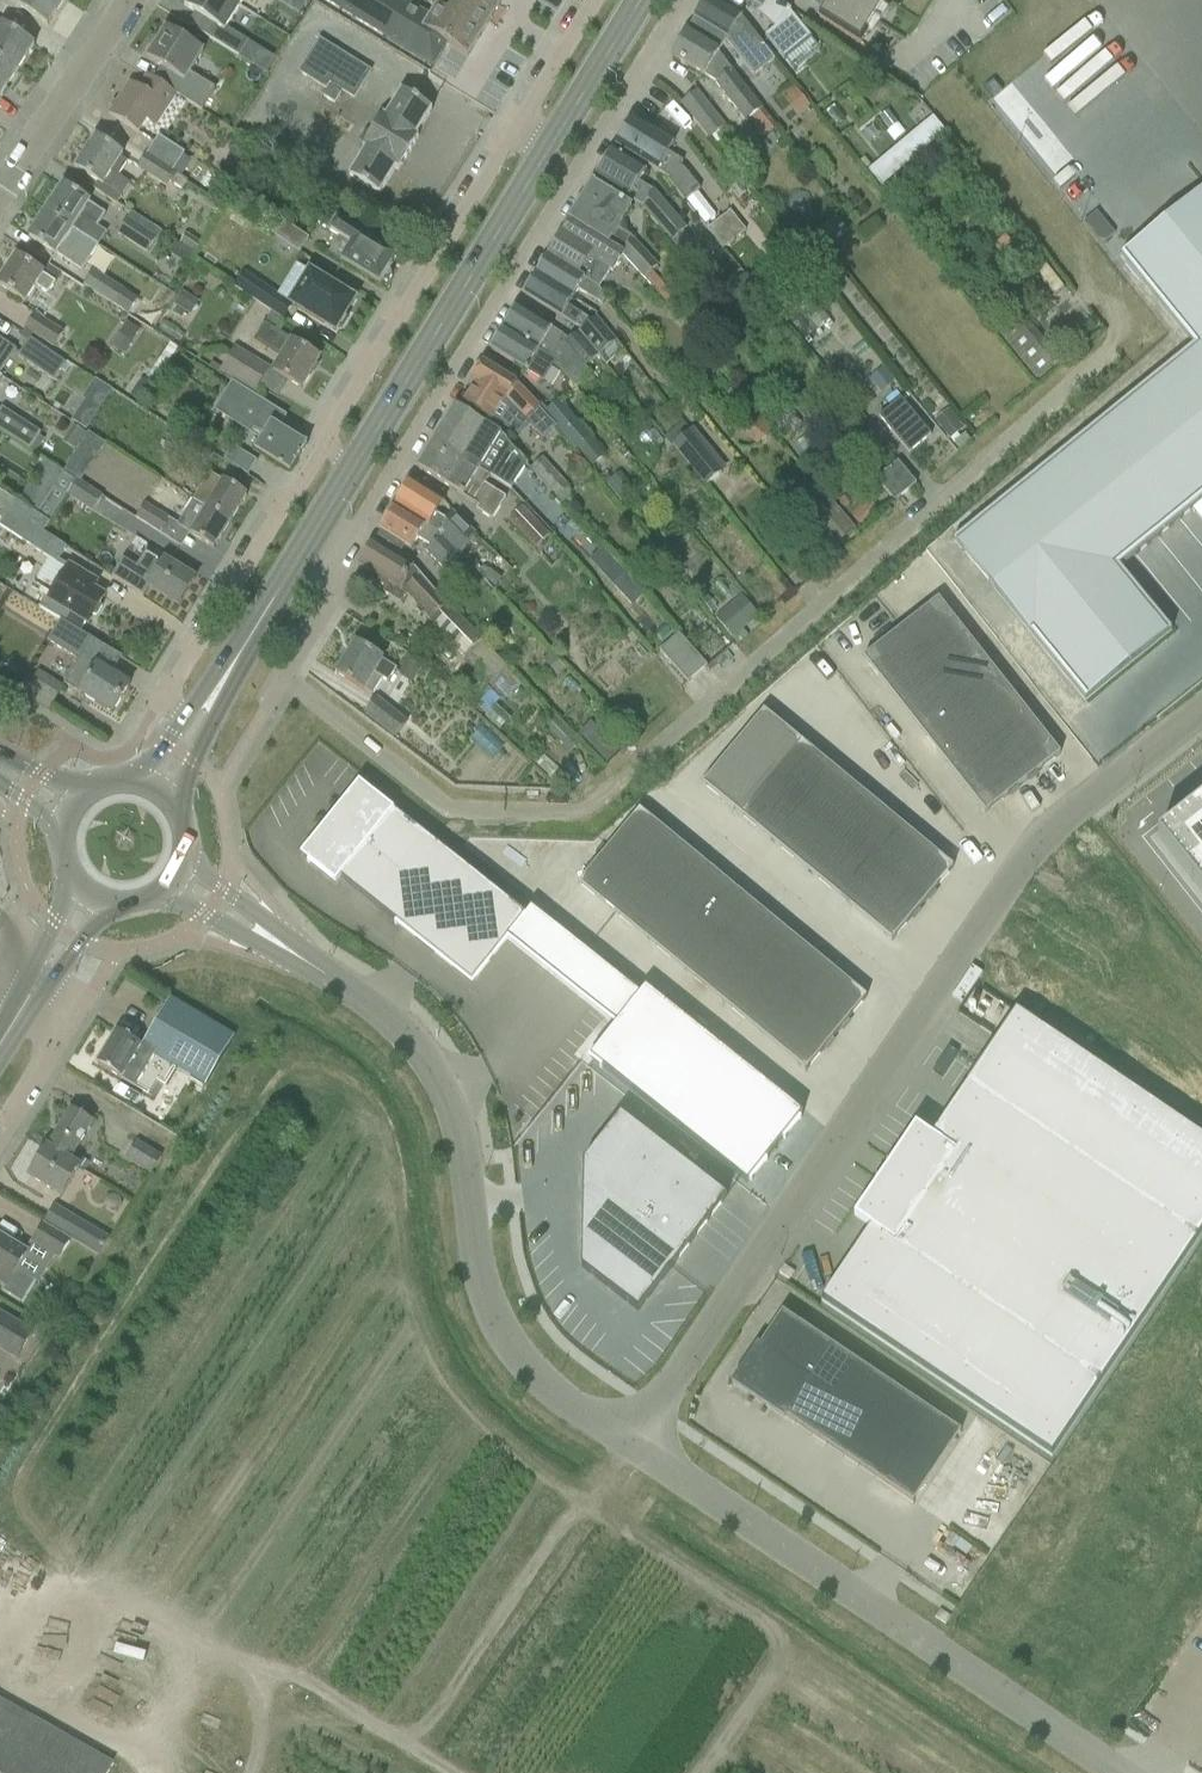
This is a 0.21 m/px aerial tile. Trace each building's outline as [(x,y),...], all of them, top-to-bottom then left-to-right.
[(27,13),(47,27),(65,0),(7,0),(27,13)] [(239,8),(227,0),(188,0),(184,7),(211,24),(204,36),(238,57),(248,42),(226,29),(239,8)] [(287,10),(298,17),(306,3),(302,0),(293,0),(287,10)] [(436,69),(450,47),(470,59),(506,0),(448,0),(436,21),(402,0),(323,0),(436,69)] [(688,29),(720,48),(725,41),(754,78),(776,62),(741,18),(713,0),(706,0),(688,29)] [(760,10),(757,13),(774,28),(764,37),(783,60),(810,37),(789,12),(792,8),(780,0),(744,0),(760,10)] [(887,0),(826,0),(830,3),(820,20),(859,45),(887,0)] [(17,72),(34,46),(14,33),(0,24),(0,60),(17,72)] [(672,56),(692,69),(715,83),(714,84),(745,122),(747,121),(762,140),(777,128),(717,53),(720,48),(688,29),(672,56)] [(161,69),(153,82),(174,95),(201,112),(215,90),(190,74),(203,53),(166,30),(155,48),(147,60),(161,69)] [(299,74),(325,90),(329,84),(354,99),(357,93),(370,73),(319,42),(307,62),(299,74)] [(17,72),(0,60),(0,97),(17,72)] [(110,116),(129,129),(138,135),(142,129),(145,131),(149,124),(155,128),(164,113),(175,97),(173,96),(174,95),(153,82),(146,78),(138,91),(130,85),(110,116)] [(329,86),(323,98),(334,104),(340,93),(329,86)] [(794,86),(785,93),(788,97),(785,99),(797,115),(809,105),(794,86)] [(363,149),(365,151),(349,177),(380,196),(396,170),(398,171),(418,138),(416,137),(432,111),(401,92),(385,117),(383,117),(363,149)] [(709,139),(724,127),(695,92),(681,104),(709,139)] [(888,112),(880,118),(889,130),(897,124),(888,112)] [(616,147),(637,160),(669,179),(667,181),(679,196),(683,202),(699,190),(684,170),(678,167),(682,161),(667,153),(672,143),(650,129),(633,119),(616,147)] [(932,120),(900,147),(912,162),(944,135),(932,120)] [(93,190),(113,203),(115,205),(120,198),(121,199),(131,184),(118,176),(127,162),(121,159),(123,156),(114,151),(95,138),(94,139),(95,140),(77,168),(76,167),(75,168),(99,184),(93,190)] [(148,155),(147,156),(171,172),(183,153),(160,138),(148,155)] [(233,142),(229,149),(231,159),(237,164),(245,162),(249,155),(247,145),(240,140),(233,142)] [(604,167),(596,180),(616,192),(642,209),(670,242),(686,229),(652,191),(638,182),(645,171),(634,164),(613,151),(610,156),(607,156),(602,163),(604,167)] [(180,177),(180,178),(171,172),(147,156),(139,169),(167,187),(170,183),(180,190),(187,181),(180,177)] [(675,199),(679,196),(667,181),(659,187),(665,195),(670,192),(675,199)] [(618,230),(631,209),(613,197),(592,185),(571,220),(621,250),(644,277),(643,278),(667,307),(674,301),(651,271),(657,266),(632,238),(618,230)] [(63,186),(46,212),(59,221),(73,230),(88,240),(105,214),(63,186)] [(1129,263),(1201,349),(1201,201),(1129,263)] [(729,211),(706,230),(722,249),(746,231),(729,211)] [(88,240),(73,230),(59,221),(46,212),(29,238),(72,267),(72,265),(81,271),(97,246),(88,240)] [(1083,223),(1101,246),(1114,235),(1096,212),(1083,223)] [(362,273),(381,287),(383,284),(388,284),(393,277),(391,273),(400,261),(380,247),(376,244),(374,240),(367,235),(361,241),(325,215),(320,223),(341,239),(332,251),(362,273)] [(148,253),(157,238),(128,220),(119,234),(148,253)] [(641,280),(643,278),(644,277),(621,250),(571,220),(560,237),(613,270),(621,257),(641,280)] [(310,240),(282,221),(273,235),(301,254),(310,240)] [(194,254),(201,244),(185,234),(179,244),(194,254)] [(593,281),(599,287),(609,272),(611,273),(613,270),(560,237),(549,255),(593,281)] [(1006,238),(998,245),(1009,256),(1016,250),(1006,238)] [(788,242),(778,251),(786,260),(796,252),(788,242)] [(827,253),(813,265),(823,278),(838,266),(827,253)] [(543,266),(539,273),(574,296),(577,291),(601,306),(606,298),(598,288),(599,287),(593,281),(549,255),(548,257),(544,257),(541,263),(543,266)] [(18,299),(25,303),(35,287),(48,296),(56,284),(36,270),(16,257),(0,282),(0,287),(18,299)] [(128,313),(137,300),(94,273),(85,287),(128,313)] [(310,317),(336,333),(338,330),(341,332),(349,320),(345,318),(355,301),(335,289),(310,274),(300,289),(291,304),(243,273),(233,288),(255,302),(271,312),(283,320),(292,306),(308,316),(310,317)] [(524,290),(526,293),(524,296),(545,308),(575,327),(581,316),(567,307),(574,296),(539,273),(532,284),(528,284),(524,290)] [(746,275),(726,292),(749,320),(769,304),(746,275)] [(788,276),(765,294),(780,313),(803,295),(788,276)] [(176,308),(172,315),(181,320),(185,314),(190,316),(198,304),(181,293),(173,306),(176,308)] [(517,308),(504,329),(548,356),(554,363),(574,388),(575,387),(590,375),(584,367),(598,356),(578,332),(569,340),(538,320),(517,308)] [(252,342),(264,349),(281,359),(273,373),(280,378),(301,390),(319,360),(275,333),(283,320),(271,312),(252,342)] [(26,329),(53,347),(62,334),(35,315),(26,329)] [(593,316),(583,326),(600,345),(610,335),(593,316)] [(1020,316),(998,334),(1035,379),(1057,361),(1020,316)] [(126,323),(118,335),(131,344),(139,331),(126,323)] [(504,329),(491,351),(511,363),(542,382),(554,363),(548,356),(504,329)] [(17,357),(52,381),(59,371),(65,374),(71,365),(66,362),(65,363),(29,339),(17,357)] [(15,350),(9,346),(0,340),(0,372),(15,350)] [(167,390),(185,353),(175,348),(157,385),(167,390)] [(269,370),(233,349),(218,373),(254,395),(269,370)] [(474,378),(472,381),(476,384),(463,404),(492,421),(505,400),(507,401),(508,399),(525,418),(529,416),(539,407),(519,385),(504,376),(483,363),(482,366),(477,367),(472,374),(474,378)] [(884,368),(870,380),(879,392),(894,380),(884,368)] [(978,561),(1111,715),(1195,641),(1141,579),(1201,526),(1201,369),(978,561)] [(140,380),(129,397),(140,404),(153,385),(146,379),(143,383),(140,380)] [(83,401),(70,421),(85,430),(110,391),(93,380),(81,399),(83,401)] [(265,436),(254,452),(278,468),(290,474),(307,446),(274,426),(281,414),(237,386),(225,405),(238,413),(235,417),(252,428),(265,436)] [(900,399),(878,418),(909,454),(931,436),(900,399)] [(590,438),(559,401),(544,413),(575,450),(577,449),(590,465),(602,455),(589,439),(590,438)] [(437,439),(435,442),(489,476),(510,490),(517,479),(526,465),(500,435),(476,421),(456,408),(437,439)] [(950,408),(936,419),(950,436),(963,426),(950,408)] [(35,454),(44,440),(37,437),(39,434),(1,409),(0,410),(0,431),(35,454)] [(851,409),(843,416),(854,429),(862,422),(851,409)] [(756,417),(744,431),(759,443),(770,429),(756,417)] [(213,455),(171,429),(159,446),(202,472),(213,455)] [(689,432),(671,447),(705,488),(723,473),(689,432)] [(965,433),(954,442),(960,450),(971,441),(970,440),(965,433)] [(435,442),(418,470),(478,507),(476,511),(492,521),(505,498),(483,484),(489,476),(435,442)] [(232,447),(223,461),(248,477),(257,463),(232,447)] [(562,492),(568,487),(542,458),(529,469),(561,505),(568,498),(562,492)] [(898,463),(876,481),(894,503),(916,485),(898,463)] [(65,496),(75,480),(63,472),(36,515),(48,523),(65,496)] [(193,500),(230,523),(246,497),(226,484),(209,474),(201,487),(193,500)] [(75,480),(65,496),(91,512),(102,495),(76,479),(76,480),(75,480)] [(615,489),(629,511),(644,501),(630,480),(615,489)] [(410,482),(396,507),(436,532),(460,556),(473,534),(452,514),(448,521),(436,513),(443,502),(430,495),(410,482)] [(795,510),(831,553),(855,532),(820,489),(795,510)] [(37,608),(65,624),(79,633),(85,623),(88,625),(104,597),(88,587),(92,581),(69,567),(58,561),(67,548),(42,533),(48,523),(36,515),(15,501),(15,502),(0,493),(0,528),(33,549),(48,559),(30,589),(44,597),(37,608)] [(125,498),(120,507),(136,517),(141,508),(125,498)] [(859,528),(878,511),(867,499),(848,515),(859,528)] [(176,527),(193,537),(213,550),(230,523),(193,500),(185,512),(176,527)] [(136,517),(135,519),(160,535),(169,521),(143,505),(141,508),(136,517)] [(395,507),(380,531),(401,544),(410,550),(417,539),(429,547),(424,552),(455,581),(469,567),(460,556),(436,532),(395,507)] [(507,521),(535,549),(549,535),(522,507),(507,521)] [(745,571),(762,559),(747,539),(730,552),(745,571)] [(373,575),(371,579),(388,589),(385,594),(399,605),(407,593),(431,619),(448,604),(419,572),(373,543),(359,566),(373,575)] [(146,554),(136,570),(122,562),(111,579),(143,598),(149,589),(179,607),(195,580),(164,561),(163,564),(146,554)] [(615,562),(603,573),(616,586),(628,575),(615,562)] [(488,571),(482,579),(494,588),(500,580),(488,571)] [(863,660),(985,814),(1060,755),(938,601),(863,660)] [(482,640),(448,604),(429,622),(462,658),(463,657),(489,684),(506,667),(482,640)] [(728,606),(715,617),(732,637),(745,626),(728,606)] [(112,715),(130,686),(90,662),(100,646),(60,622),(46,646),(76,664),(63,685),(112,715)] [(707,667),(679,634),(660,651),(688,683),(707,667)] [(382,680),(387,683),(396,670),(382,661),(383,661),(376,657),(355,644),(336,675),(372,697),(382,680)] [(552,653),(543,661),(557,677),(566,669),(552,653)] [(409,659),(401,673),(413,680),(421,666),(409,659)] [(62,689),(38,674),(29,689),(53,704),(62,689)] [(394,738),(397,735),(443,774),(449,768),(444,764),(446,762),(405,725),(406,724),(376,700),(365,715),(394,738)] [(507,734),(519,724),(508,711),(496,720),(507,734)] [(764,712),(703,785),(892,942),(953,869),(764,712)] [(601,730),(590,742),(617,767),(628,755),(601,730)] [(359,784),(301,857),(336,885),(340,879),(471,984),(524,917),(393,813),(394,812),(359,784)] [(1157,838),(1201,895),(1201,803),(1157,838)] [(624,811),(561,883),(784,1076),(847,1003),(624,811)] [(642,992),(589,1063),(749,1183),(802,1113),(642,992)] [(134,1088),(145,1071),(155,1054),(203,1083),(233,1033),(172,996),(141,1048),(117,1033),(97,1066),(134,1088)] [(822,1303),(1052,1457),(1201,1233),(1201,1141),(1174,1122),(1015,1015),(932,1139),(915,1128),(853,1220),(870,1231),(822,1303)] [(69,1160),(71,1156),(91,1123),(70,1111),(49,1147),(69,1160)] [(623,1121),(589,1171),(592,1276),(651,1317),(733,1198),(623,1121)] [(151,1174),(162,1159),(137,1143),(127,1160),(151,1174)] [(62,1198),(80,1168),(77,1166),(69,1160),(49,1147),(47,1150),(47,1149),(29,1178),(62,1198)] [(82,1159),(77,1166),(80,1168),(84,1171),(89,1164),(82,1159)] [(110,1215),(117,1213),(121,1208),(120,1201),(114,1197),(107,1198),(103,1204),(105,1211),(110,1215)] [(99,1256),(109,1239),(56,1208),(46,1224),(99,1256)] [(60,1259),(70,1243),(43,1227),(33,1243),(60,1259)] [(28,1255),(0,1238),(0,1283),(5,1286),(2,1293),(22,1304),(36,1281),(18,1270),(28,1255)] [(961,1433),(782,1313),(759,1347),(757,1346),(731,1384),(784,1419),(785,1418),(913,1504),(961,1433)] [(32,1334),(0,1314),(0,1350),(16,1360),(32,1334)] [(0,1701),(0,1772),(107,1772),(111,1764),(0,1701)]
